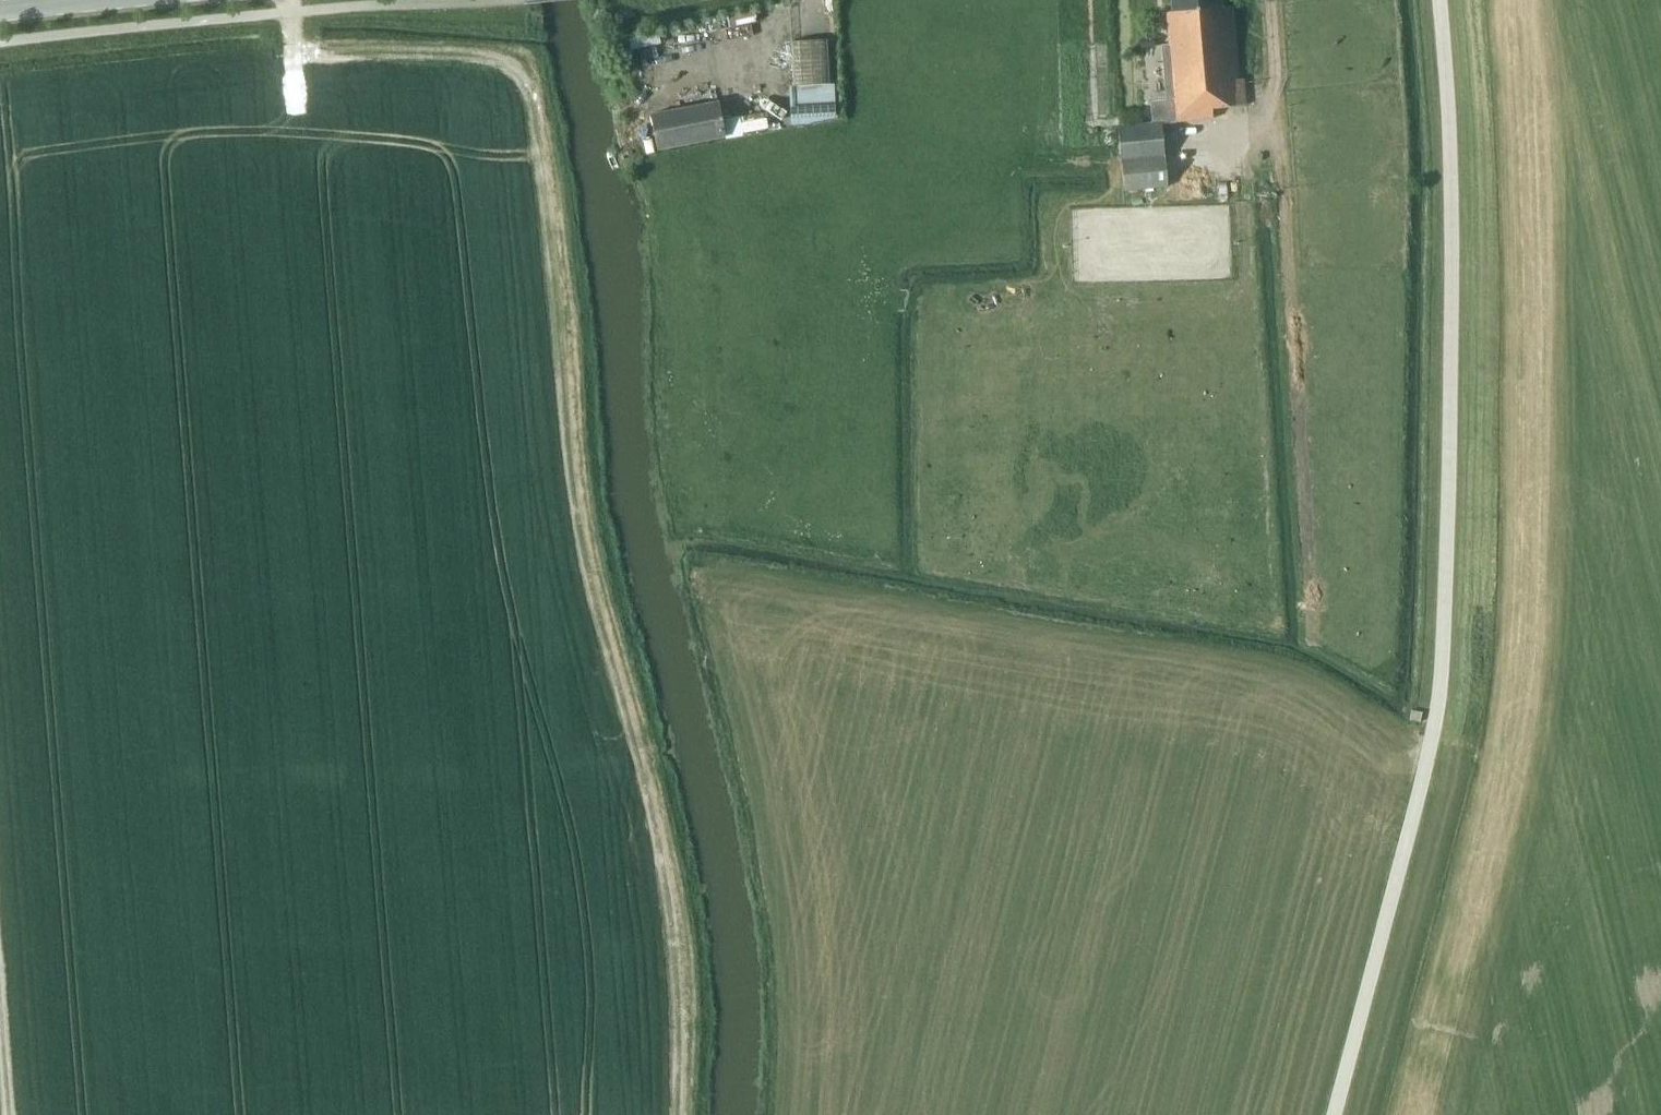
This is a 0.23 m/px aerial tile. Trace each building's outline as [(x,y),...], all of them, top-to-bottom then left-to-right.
[(1223,0),(1172,0),(1173,12),(1167,12),(1170,45),(1162,46),(1167,99),(1151,101),(1153,123),(1119,127),(1125,191),(1168,186),(1163,123),(1214,119),(1213,108),(1246,105),(1244,79),(1240,79),(1234,7),(1223,8),(1223,0)] [(736,13),(739,26),(767,21),(764,7),(736,13)] [(1141,37),(1142,48),(1156,47),(1155,36),(1141,37)] [(793,42),(795,88),(833,86),(830,40),(793,42)] [(652,115),(658,149),(726,137),(720,102),(652,115)] [(1080,228),(1094,228),(1093,207),(1079,208),(1080,228)] [(1412,710),(1410,720),(1421,722),(1423,713),(1412,710)]
